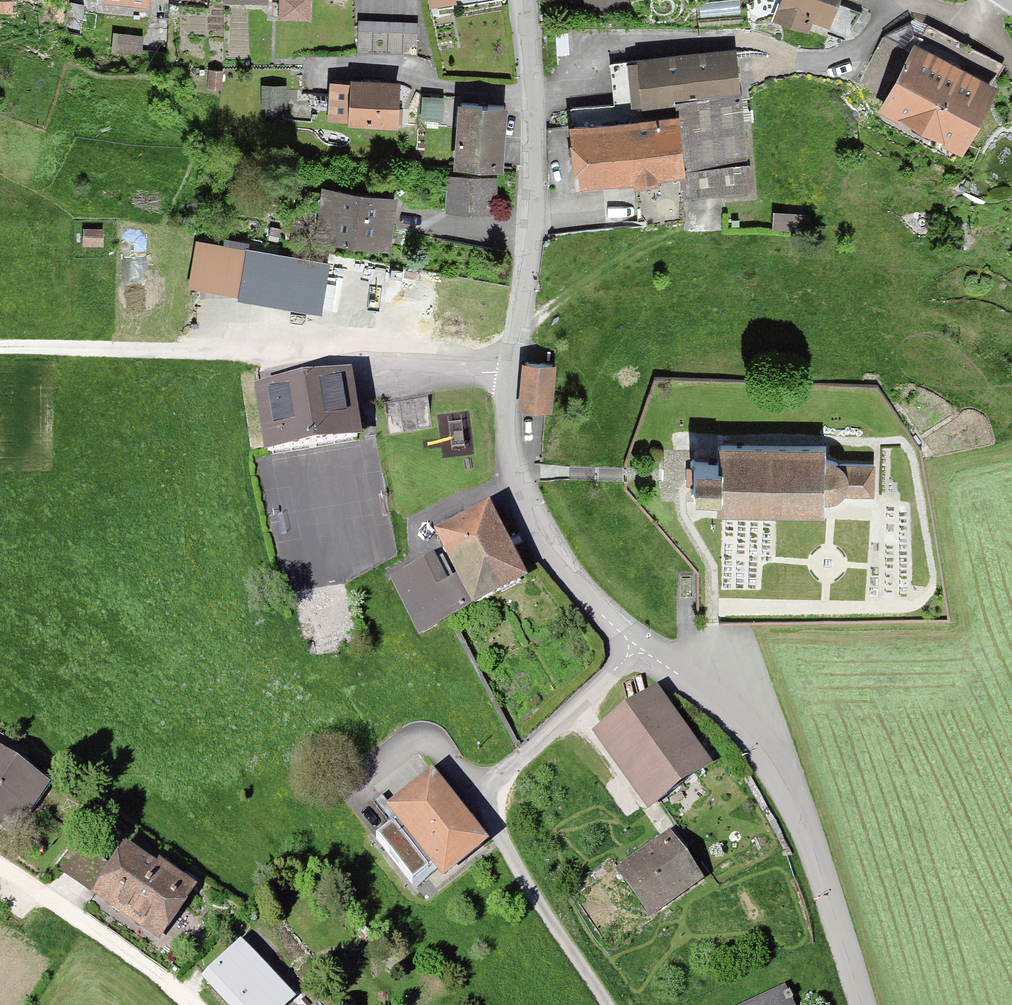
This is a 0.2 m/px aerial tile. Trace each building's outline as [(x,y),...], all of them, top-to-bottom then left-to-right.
[(9,12),(9,0),(0,0),(0,12),(9,12)] [(102,5),(147,8),(148,0),(102,0),(102,5)] [(280,18),(308,20),(309,0),(282,0),(280,18)] [(453,0),(429,0),(431,12),(455,8),(453,0)] [(582,10),(624,8),(624,0),(582,0),(582,10)] [(773,24),(804,35),(808,22),(835,31),(846,0),(782,0),(773,24)] [(82,33),(84,6),(69,5),(67,31),(82,33)] [(417,23),(358,20),(356,52),(415,56),(417,23)] [(1002,83),(922,36),(880,107),(959,155),(1002,83)] [(734,53),(625,63),(631,125),(680,121),(679,103),(738,99),(734,53)] [(403,82),(331,79),(329,124),(401,127),(403,82)] [(288,87),(262,86),(261,109),(287,109),(288,87)] [(738,99),(679,103),(680,121),(684,182),(686,205),(754,201),(747,99),(738,99)] [(507,106),(456,105),(453,167),(504,169),(507,106)] [(631,125),(570,131),(574,175),(580,175),(581,191),(635,186),(635,194),(659,192),(658,184),(684,182),(680,121),(631,125)] [(499,176),(447,174),(445,212),(498,214),(499,176)] [(397,199),(325,191),(319,242),(391,250),(397,199)] [(329,261),(193,244),(187,293),(323,310),(329,261)] [(557,368),(523,365),(519,415),(545,417),(553,418),(557,368)] [(363,430),(352,366),(255,382),(265,446),(363,430)] [(427,398),(387,403),(391,434),(431,429),(427,398)] [(837,448),(714,446),(714,464),(691,463),(691,485),(712,485),(711,503),(837,505),(837,495),(857,489),(876,489),(877,465),(858,465),(836,459),(837,448)] [(492,500),(434,528),(471,604),(529,577),(492,500)] [(466,611),(437,553),(393,575),(422,633),(466,611)] [(717,763),(653,683),(591,732),(655,812),(717,763)] [(0,735),(0,823),(12,833),(55,778),(0,735)] [(461,803),(433,769),(389,804),(399,816),(387,826),(380,831),(414,873),(432,859),(443,874),(488,837),(461,803)] [(707,881),(673,831),(620,867),(654,917),(707,881)] [(202,883),(137,833),(95,888),(161,937),(202,883)] [(246,937),(204,975),(231,1004),(286,1004),(298,994),(246,937)] [(758,1004),(801,1004),(793,989),(758,1004)]
